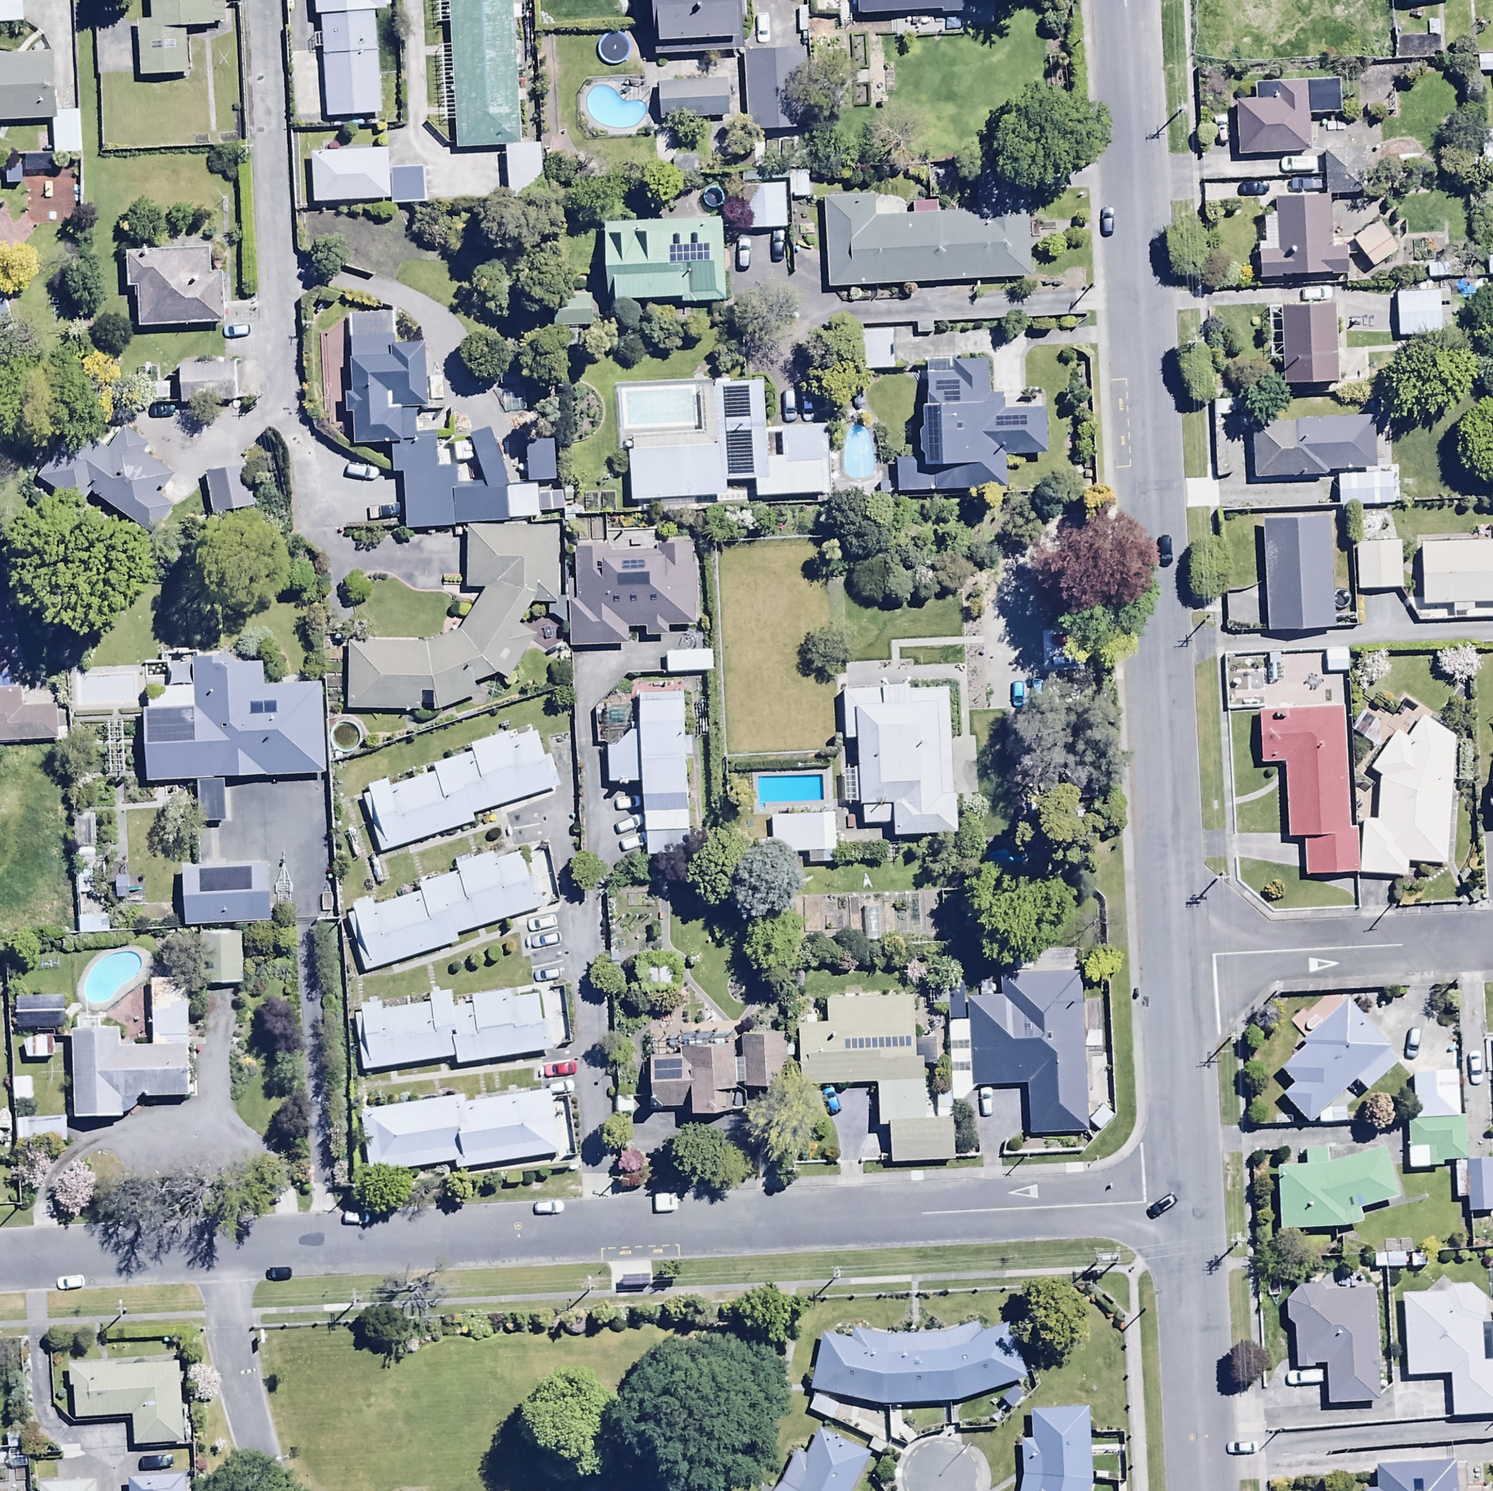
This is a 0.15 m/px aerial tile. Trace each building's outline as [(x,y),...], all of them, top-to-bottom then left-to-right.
[(149,18),(139,18),(141,77),(188,76),(186,29),(216,28),(216,20),(225,20),(224,0),(148,0),(149,18)] [(318,13),(322,13),(328,114),(383,111),(376,11),(389,10),(389,0),(317,0),(318,13)] [(515,0),(436,0),(438,26),(449,25),(450,44),(441,44),(445,123),(454,122),(456,149),(522,145),(515,0)] [(658,29),(742,22),(740,0),(655,0),(658,29)] [(957,8),(965,7),(965,0),(860,0),(861,14),(942,9),(942,15),(957,14),(957,8)] [(806,28),(742,29),(744,111),(808,109),(806,28)] [(53,99),(52,37),(0,37),(0,100),(53,99)] [(657,94),(725,93),(724,59),(656,60),(657,94)] [(1310,152),(1309,116),(1343,116),(1342,80),(1255,82),(1255,99),(1238,100),(1239,157),(1252,157),(1252,179),(1322,178),(1321,152),(1310,152)] [(79,131),(77,93),(53,95),(55,132),(79,131)] [(311,181),(390,177),(388,131),(309,135),(311,181)] [(1324,153),(1326,194),(1363,193),(1362,151),(1324,153)] [(779,207),(779,161),(731,162),(731,207),(779,207)] [(808,170),(787,169),(786,200),(807,201),(808,170)] [(823,198),(827,287),(1030,277),(1026,201),(977,203),(978,211),(938,214),(938,203),(913,204),(913,214),(875,216),(874,195),(823,198)] [(1329,196),(1274,197),(1274,221),(1262,221),(1263,242),(1260,242),(1260,275),(1350,273),(1350,247),(1330,248),(1329,196)] [(1393,231),(1374,203),(1351,218),(1370,246),(1393,231)] [(721,218),(604,225),(609,309),(726,301),(721,218)] [(205,250),(205,224),(125,226),(126,266),(134,266),(134,306),(222,304),(220,250),(205,250)] [(1393,268),(1395,315),(1450,313),(1448,267),(1393,268)] [(1339,279),(1279,281),(1282,368),(1342,366),(1339,279)] [(16,302),(11,282),(0,284),(0,306),(16,302)] [(592,296),(557,297),(558,328),(593,327),(592,296)] [(354,444),(390,442),(391,472),(402,471),(405,527),(507,522),(507,519),(539,517),(537,483),(506,485),(506,480),(458,482),(458,466),(439,466),(438,436),(418,437),(417,406),(429,405),(426,341),(398,342),(397,314),(351,316),(354,391),(348,391),(349,411),(352,411),(354,444)] [(236,383),(233,342),(178,345),(180,386),(236,383)] [(896,459),(896,493),(1004,490),(1003,454),(1031,454),(1030,408),(1003,408),(1002,390),(991,390),(990,358),(925,357),(927,401),(923,401),(924,429),(918,429),(919,458),(896,459)] [(783,457),(768,457),(764,382),(698,386),(700,433),(634,436),(635,450),(629,451),(632,501),(726,496),(725,481),(753,479),(754,497),(827,494),(824,425),(781,427),(783,457)] [(168,383),(136,383),(136,401),(168,401),(168,383)] [(1241,399),(1215,401),(1216,422),(1243,420),(1241,399)] [(89,470),(150,512),(175,476),(163,468),(174,453),(145,433),(151,425),(119,403),(103,426),(71,404),(36,455),(79,484),(89,470)] [(1251,405),(1252,458),(1326,457),(1325,404),(1251,405)] [(210,492),(253,484),(245,445),(202,453),(210,492)] [(1394,504),(1394,498),(1406,497),(1406,481),(1393,482),(1393,474),(1338,476),(1339,506),(1394,504)] [(1327,497),(1259,500),(1264,616),(1332,613),(1327,497)] [(1419,522),(1420,584),(1492,584),(1492,521),(1419,522)] [(1399,522),(1354,522),(1354,571),(1399,571),(1399,522)] [(434,691),(433,710),(440,711),(478,696),(472,681),(498,671),(509,679),(535,633),(519,624),(532,602),(558,601),(556,525),(466,527),(468,588),(484,587),(460,628),(425,643),(349,640),(347,707),(420,710),(421,691),(434,691)] [(611,546),(576,547),(577,598),(567,598),(568,643),(628,642),(627,628),(646,628),(646,634),(669,633),(669,625),(695,625),(693,542),(657,542),(658,549),(611,550),(611,546)] [(22,668),(2,597),(0,598),(0,674),(22,668)] [(233,656),(192,658),(193,685),(147,687),(148,707),(145,707),(148,780),(324,772),(320,681),(264,683),(263,660),(233,662),(233,656)] [(66,742),(66,712),(56,712),(56,704),(22,705),(22,689),(18,689),(18,680),(0,681),(0,743),(66,742)] [(957,832),(949,688),(909,689),(909,682),(881,683),(881,687),(844,689),(846,739),(854,738),(856,767),(840,767),(842,804),(863,803),(864,826),(893,824),(893,835),(957,832)] [(690,737),(686,737),(684,691),(639,693),(641,730),(643,779),(646,856),(691,854),(687,753),(691,753),(690,737)] [(1358,871),(1358,827),(1346,827),(1342,709),(1260,712),(1262,764),(1285,763),(1288,835),(1304,836),(1304,871),(1358,871)] [(1423,716),(1407,738),(1395,730),(1369,769),(1378,775),(1375,821),(1362,820),(1358,871),(1405,875),(1406,861),(1445,863),(1451,780),(1458,781),(1460,746),(1453,745),(1454,738),(1423,716)] [(474,820),(472,814),(559,783),(549,756),(544,757),(535,730),(509,740),(506,730),(470,743),(473,751),(433,766),(436,772),(389,789),(386,781),(367,788),(369,793),(364,795),(381,849),(474,820)] [(643,779),(641,730),(608,731),(610,780),(643,779)] [(834,813),(770,816),(771,840),(765,841),(766,856),(772,856),(774,886),(794,885),(793,852),(806,851),(807,863),(836,862),(834,813)] [(265,873),(263,841),(185,846),(187,878),(265,873)] [(459,943),(456,933),(545,905),(535,874),(529,876),(522,853),(497,861),(494,852),(456,864),(458,871),(417,884),(420,891),(375,906),(373,898),(352,904),(354,911),(347,913),(366,972),(459,943)] [(881,907),(865,906),(864,941),(881,941),(881,907)] [(950,1087),(950,1100),(963,1100),(976,1085),(1029,1084),(1030,1132),(1086,1131),(1085,1056),(1100,1056),(1099,1030),(1082,1030),(1081,970),(1075,970),(1074,947),(1039,948),(1039,973),(1000,973),(1001,998),(967,998),(968,1002),(948,1003),(950,1087)] [(245,960),(205,961),(205,984),(246,983),(245,960)] [(187,976),(152,976),(152,1048),(120,1048),(120,1028),(73,1028),(73,1119),(125,1119),(125,1114),(137,1114),(137,1098),(187,1098),(187,976)] [(455,1059),(456,1065),(552,1052),(548,1020),(544,1021),(540,994),(513,997),(512,990),(451,998),(450,992),(429,995),(430,1004),(383,1010),(382,1001),(360,1005),(361,1012),(356,1013),(364,1071),(455,1059)] [(950,1100),(950,1087),(936,1088),(936,1096),(926,1096),(926,1056),(915,1056),(914,996),(826,998),(826,1020),(800,1021),(801,1083),(876,1082),(877,1123),(889,1123),(889,1162),(952,1160),(950,1100)] [(1394,1050),(1349,998),(1300,1041),(1306,1048),(1280,1070),(1292,1083),(1282,1091),(1310,1124),(1359,1081),(1368,1091),(1399,1064),(1390,1053),(1394,1050)] [(684,1055),(651,1055),(651,1107),(691,1107),(691,1110),(735,1110),(735,1085),(787,1085),(787,1057),(794,1057),(794,1042),(785,1042),(785,1031),(742,1031),(742,1055),(735,1055),(735,1042),(684,1042),(684,1055)] [(25,1037),(26,1059),(52,1059),(51,1036),(25,1037)] [(1412,1121),(1458,1120),(1457,1075),(1411,1076),(1412,1121)] [(549,1091),(462,1105),(461,1098),(359,1114),(369,1176),(454,1163),(455,1172),(560,1155),(549,1091)] [(66,1119),(16,1121),(17,1143),(67,1140),(66,1119)] [(1492,1160),(1467,1161),(1466,1120),(1458,1120),(1412,1121),(1407,1121),(1408,1169),(1444,1168),(1444,1162),(1454,1162),(1455,1198),(1467,1198),(1468,1212),(1492,1212),(1492,1182),(1492,1160)] [(1381,1147),(1327,1164),(1327,1150),(1304,1151),(1305,1167),(1277,1168),(1280,1231),(1349,1228),(1364,1224),(1360,1211),(1398,1199),(1381,1147)] [(1486,1324),(1486,1300),(1470,1285),(1443,1288),(1443,1294),(1403,1297),(1409,1378),(1448,1375),(1451,1419),(1492,1416),(1492,1324),(1486,1324)] [(1375,1290),(1325,1292),(1320,1287),(1297,1289),(1286,1302),(1288,1321),(1296,1327),(1298,1370),(1316,1369),(1316,1366),(1326,1365),(1328,1405),(1380,1403),(1375,1290)] [(812,1389),(885,1405),(959,1401),(1031,1376),(1014,1322),(958,1344),(881,1348),(826,1333),(812,1389)] [(182,1340),(72,1346),(75,1400),(132,1397),(133,1425),(187,1422),(182,1340)] [(1095,1479),(1090,1407),(1035,1411),(1040,1480),(1038,1490),(1093,1490),(1095,1479)] [(873,1451),(821,1427),(797,1478),(785,1490),(854,1490),(873,1451)] [(1452,1446),(1376,1449),(1377,1465),(1364,1466),(1365,1490),(1454,1490),(1452,1446)] [(186,1475),(128,1479),(129,1490),(187,1490),(186,1475)] [(95,1482),(39,1485),(39,1490),(95,1490),(95,1482)]
